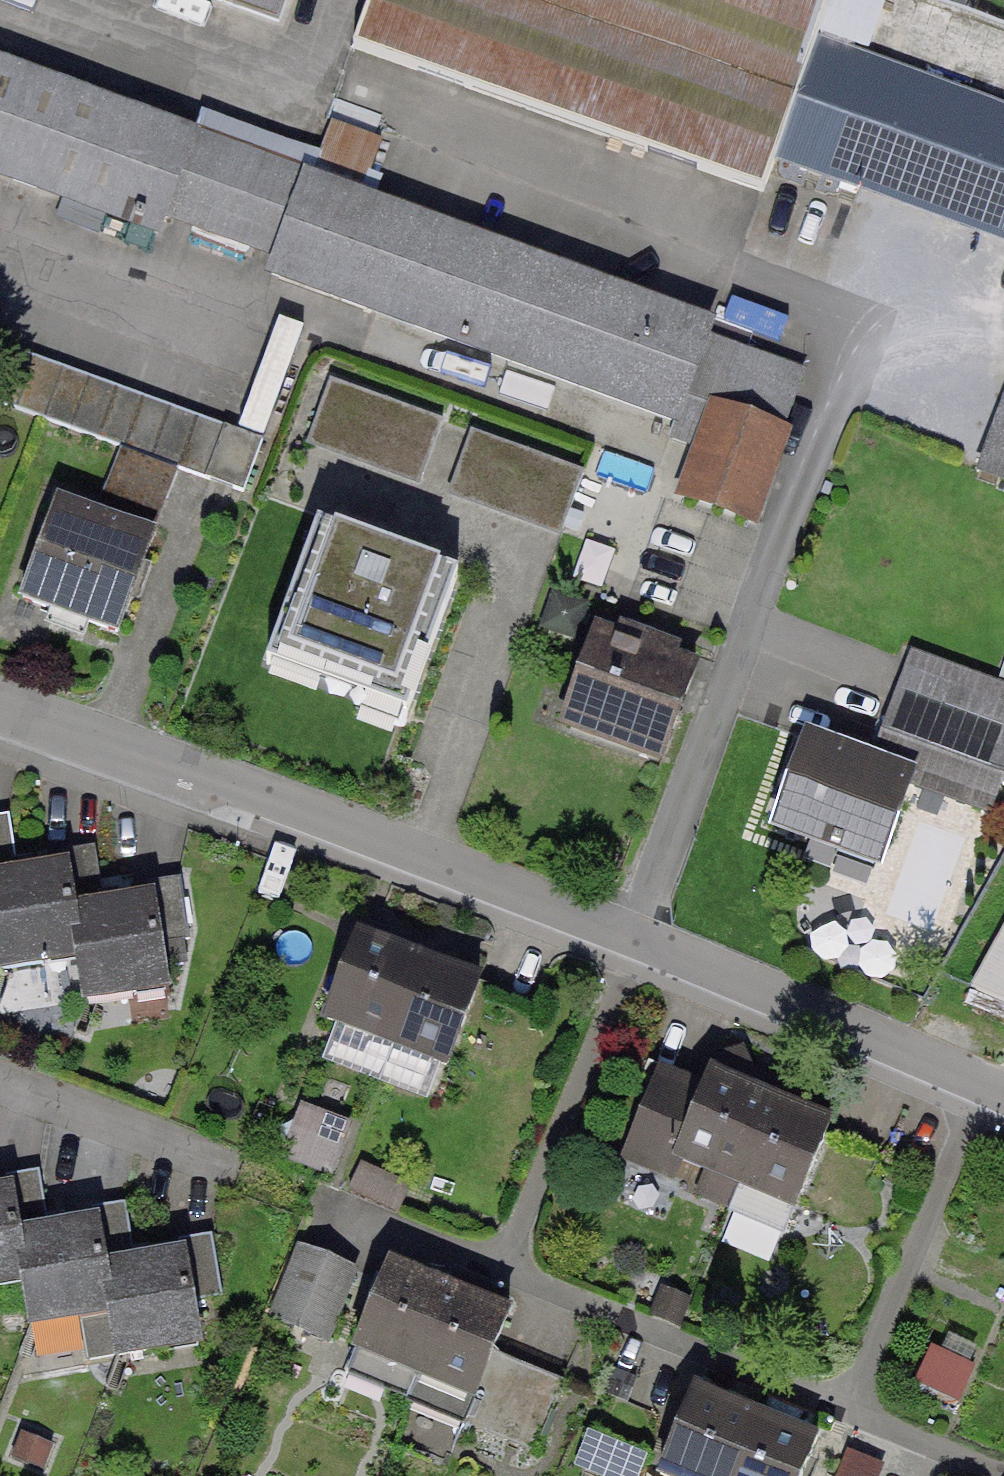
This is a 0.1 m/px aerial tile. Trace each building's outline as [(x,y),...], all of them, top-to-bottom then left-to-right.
[(279,18),(286,0),(231,0),(279,18)] [(357,37),(755,181),(767,146),(808,33),(820,2),(815,0),(370,0),(357,37)] [(820,2),(808,33),(864,53),(884,0),(815,0),(820,2)] [(767,146),(1003,232),(1003,104),(864,53),(808,33),(767,146)] [(0,67),(0,183),(268,274),(303,170),(0,67)] [(746,327),(303,170),(268,274),(709,431),(720,398),(739,345),(746,327)] [(810,370),(739,345),(720,398),(791,423),(810,370)] [(0,391),(0,397),(122,442),(178,463),(243,487),(261,438),(16,347),(0,391)] [(450,424),(338,384),(314,449),(426,489),(450,424)] [(755,522),(791,423),(720,398),(709,431),(685,497),(755,522)] [(980,467),(1003,476),(1003,400),(980,467)] [(595,477),(474,433),(454,489),(574,532),(595,477)] [(122,442),(97,506),(154,527),(178,463),(122,442)] [(97,506),(54,490),(18,584),(131,626),(166,532),(154,527),(97,506)] [(451,567),(331,523),(278,666),(398,710),(451,567)] [(702,645),(599,609),(555,734),(659,770),(702,645)] [(875,750),(917,764),(911,783),(991,810),(1003,771),(1003,681),(908,650),(875,750)] [(794,724),(762,823),(885,863),(911,783),(917,764),(875,750),(794,724)] [(83,846),(0,854),(0,953),(4,991),(97,982),(87,886),(83,846)] [(193,1013),(180,877),(87,886),(97,982),(100,1022),(193,1013)] [(974,983),(1003,996),(1003,928),(974,983)] [(417,955),(354,931),(321,1017),(385,1041),(417,955)] [(481,979),(417,955),(385,1041),(448,1065),(481,979)] [(623,1164),(699,1198),(747,1091),(671,1058),(623,1164)] [(699,1198),(775,1231),(822,1125),(747,1091),(699,1198)] [(350,1124),(299,1105),(278,1159),(330,1178),(350,1124)] [(43,1224),(33,1164),(4,1168),(14,1229),(43,1224)] [(408,1182),(361,1164),(350,1192),(398,1210),(408,1182)] [(1,1186),(0,1186),(0,1293),(19,1290),(1,1186)] [(134,1256),(124,1195),(95,1200),(105,1261),(134,1256)] [(113,1334),(95,1219),(13,1232),(30,1346),(113,1334)] [(219,1295),(209,1235),(180,1239),(190,1300),(219,1295)] [(362,1274),(296,1246),(265,1318),(331,1346),(362,1274)] [(197,1356),(179,1251),(103,1263),(121,1369),(197,1356)] [(452,1291),(390,1265),(352,1357),(414,1383),(452,1291)] [(515,1317),(452,1291),(414,1383),(476,1409),(515,1317)] [(700,1373),(655,1475),(737,1475),(769,1403),(700,1373)] [(769,1403),(737,1475),(819,1475),(838,1433),(769,1403)] [(847,1451),(837,1475),(882,1475),(886,1465),(847,1451)]
